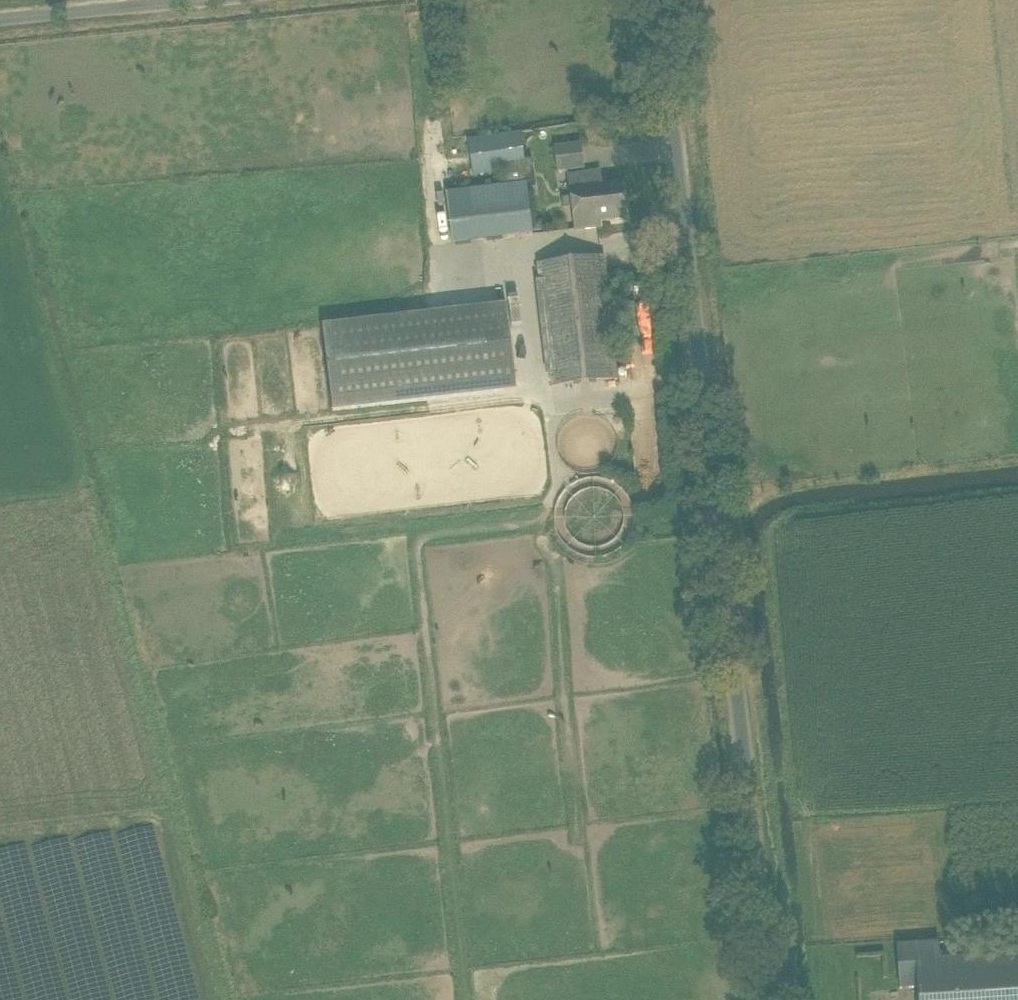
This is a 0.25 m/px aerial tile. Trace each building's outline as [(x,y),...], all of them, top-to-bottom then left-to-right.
[(501,136),(466,141),(471,172),(505,167),(525,165),(521,133),(501,136)] [(626,219),(622,185),(602,187),(600,173),(568,177),(575,231),(600,228),(599,222),(626,219)] [(527,184),(447,193),(453,244),(533,236),(527,184)] [(542,221),(533,222),(534,232),(543,231),(542,221)] [(603,257),(583,259),(536,265),(550,387),(617,379),(603,257)] [(333,412),(516,391),(506,304),(323,325),(333,412)] [(940,960),(939,942),(896,945),(898,981),(907,980),(907,988),(916,987),(917,999),(1017,999),(1017,955),(940,960)]
